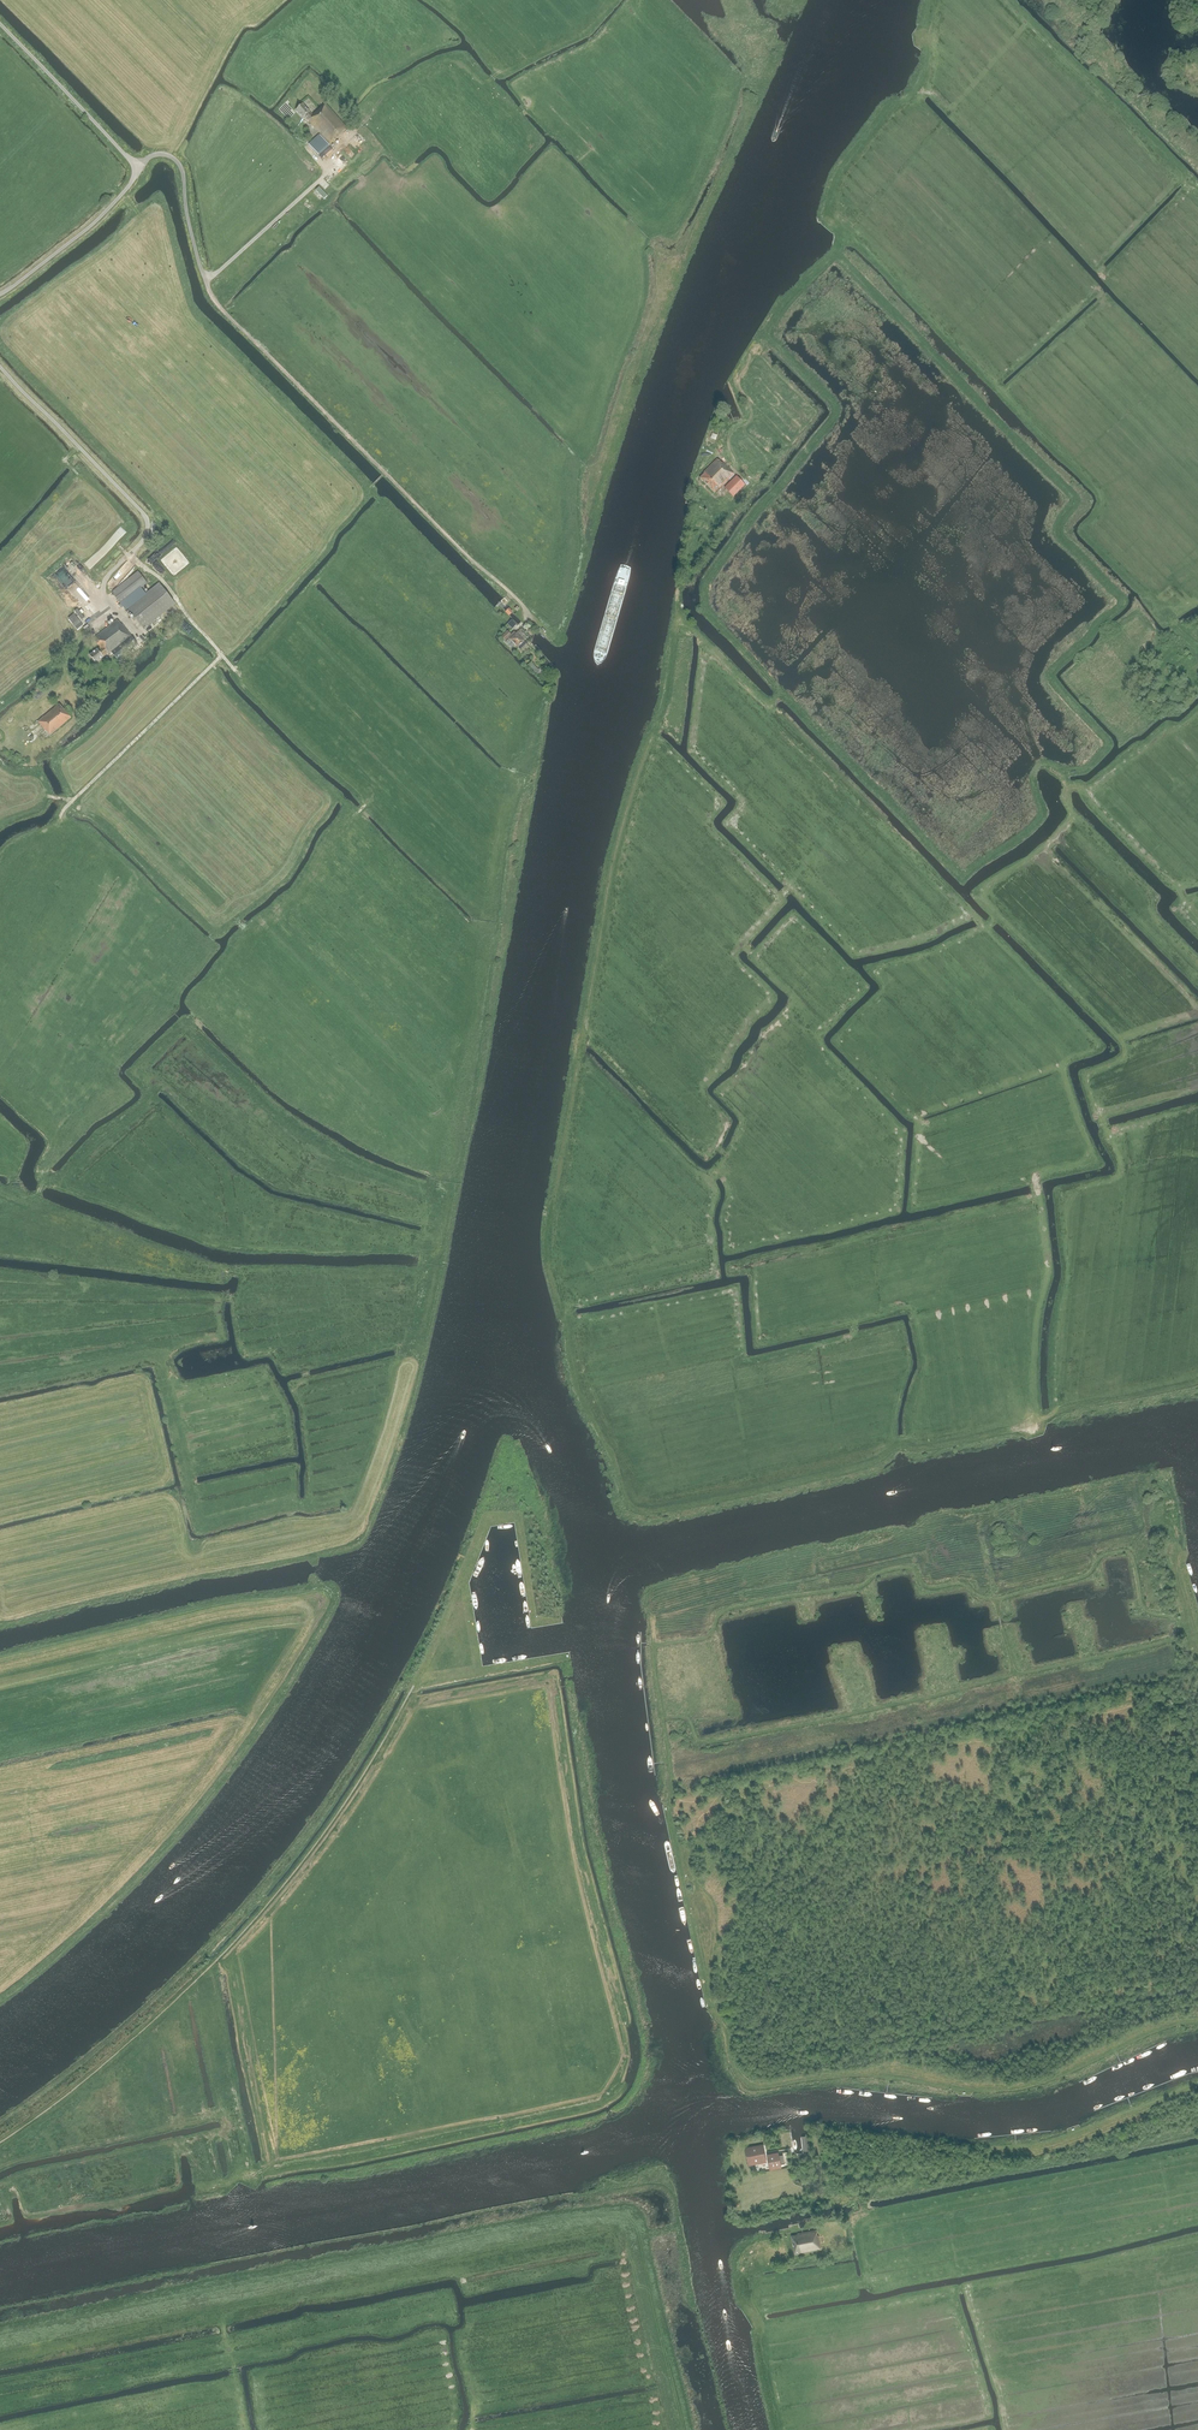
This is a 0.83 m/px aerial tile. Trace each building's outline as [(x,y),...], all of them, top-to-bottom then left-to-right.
[(308,119),(307,119),(320,134),(308,144),(314,151),(326,140),(331,146),(349,130),(325,103),(312,115),(310,112),(310,111),(303,104),(296,110),(303,118),(305,116),(308,119)] [(700,478),(715,493),(734,474),(723,463),(722,464),(718,460),(705,471),(704,473),(700,478)] [(724,488),(733,497),(745,485),(736,475),(724,488)] [(55,574),(69,591),(75,586),(61,569),(55,574)] [(141,588),(147,583),(138,571),(112,592),(121,604),(141,588)] [(144,629),(175,604),(159,583),(146,594),(128,608),(129,609),(129,610),(131,613),(144,629)] [(128,608),(146,594),(141,588),(121,604),(126,611),(129,609),(128,608)] [(80,611),(78,609),(75,611),(82,620),(85,618),(82,614),(84,612),(82,609),(80,611)] [(68,618),(77,629),(83,625),(74,614),(68,618)] [(111,651),(118,660),(138,645),(128,631),(126,632),(117,621),(94,638),(100,647),(90,655),(96,663),(111,651)] [(513,637),(511,635),(511,634),(508,631),(502,637),(505,640),(508,637),(510,639),(520,650),(527,644),(516,633),(513,637)] [(537,674),(540,672),(532,663),(529,665),(537,674)] [(51,735),(71,718),(59,704),(38,722),(47,732),(48,731),(51,735)] [(749,2166),(767,2163),(764,2144),(745,2148),(749,2166)] [(785,2157),(768,2160),(770,2171),(788,2168),(785,2157)] [(818,2236),(817,2231),(798,2234),(798,2235),(792,2236),(795,2255),(821,2250),(819,2236),(818,2236)]
